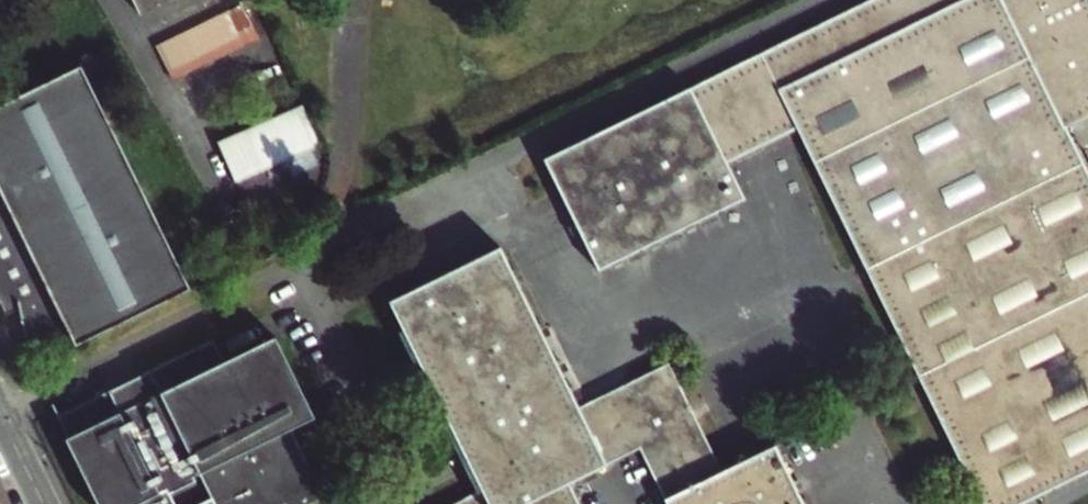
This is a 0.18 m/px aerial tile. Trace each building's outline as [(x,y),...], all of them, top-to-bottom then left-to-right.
[(141,14),(170,0),(134,0),(141,14)] [(727,163),(798,129),(981,503),(1022,503),(1087,472),(1087,171),(1067,128),(1087,118),(1087,0),(872,0),(692,88),(727,163)] [(151,49),(167,79),(250,35),(234,5),(151,49)] [(0,107),(0,299),(9,316),(23,309),(33,366),(192,288),(82,67),(0,107)] [(744,199),(727,163),(692,88),(544,159),(598,270),(744,199)] [(300,101),(216,141),(236,179),(319,139),(300,101)] [(723,473),(669,365),(579,409),(500,249),(390,303),(482,489),(451,503),(579,503),(569,484),(640,449),(666,500),(723,473)] [(203,346),(72,410),(62,415),(105,503),(308,503),(327,495),(293,425),(317,414),(277,333),(227,357),(218,338),(203,346)] [(723,473),(666,500),(668,503),(805,503),(777,447),(723,473)]
